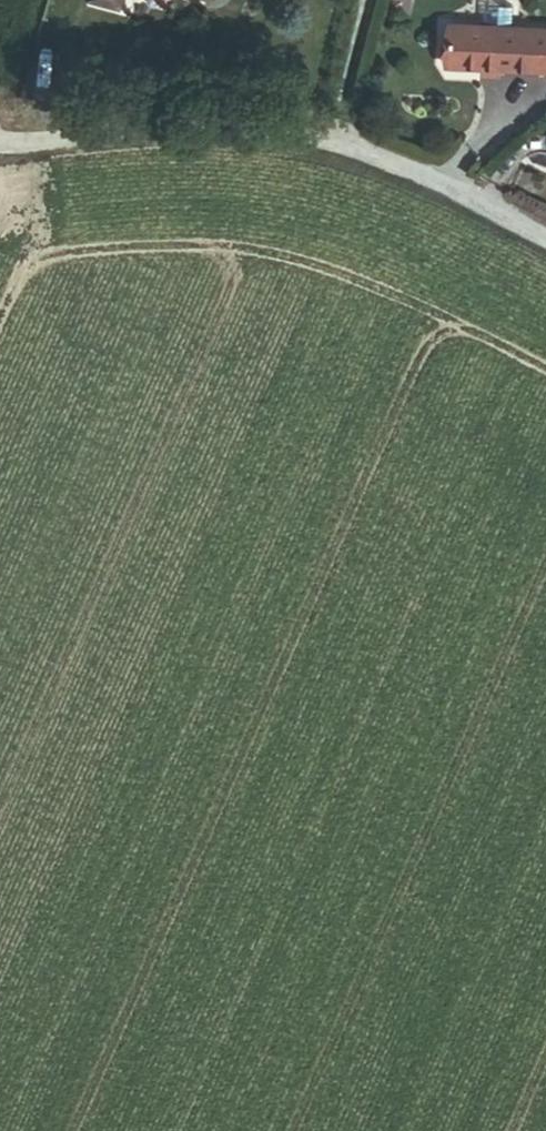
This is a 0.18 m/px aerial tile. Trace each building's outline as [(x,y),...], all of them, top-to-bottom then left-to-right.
[(85,1),(116,9),(118,0),(85,0),(85,1)] [(449,27),(449,34),(436,33),(434,64),(545,69),(545,32),(449,27)]
